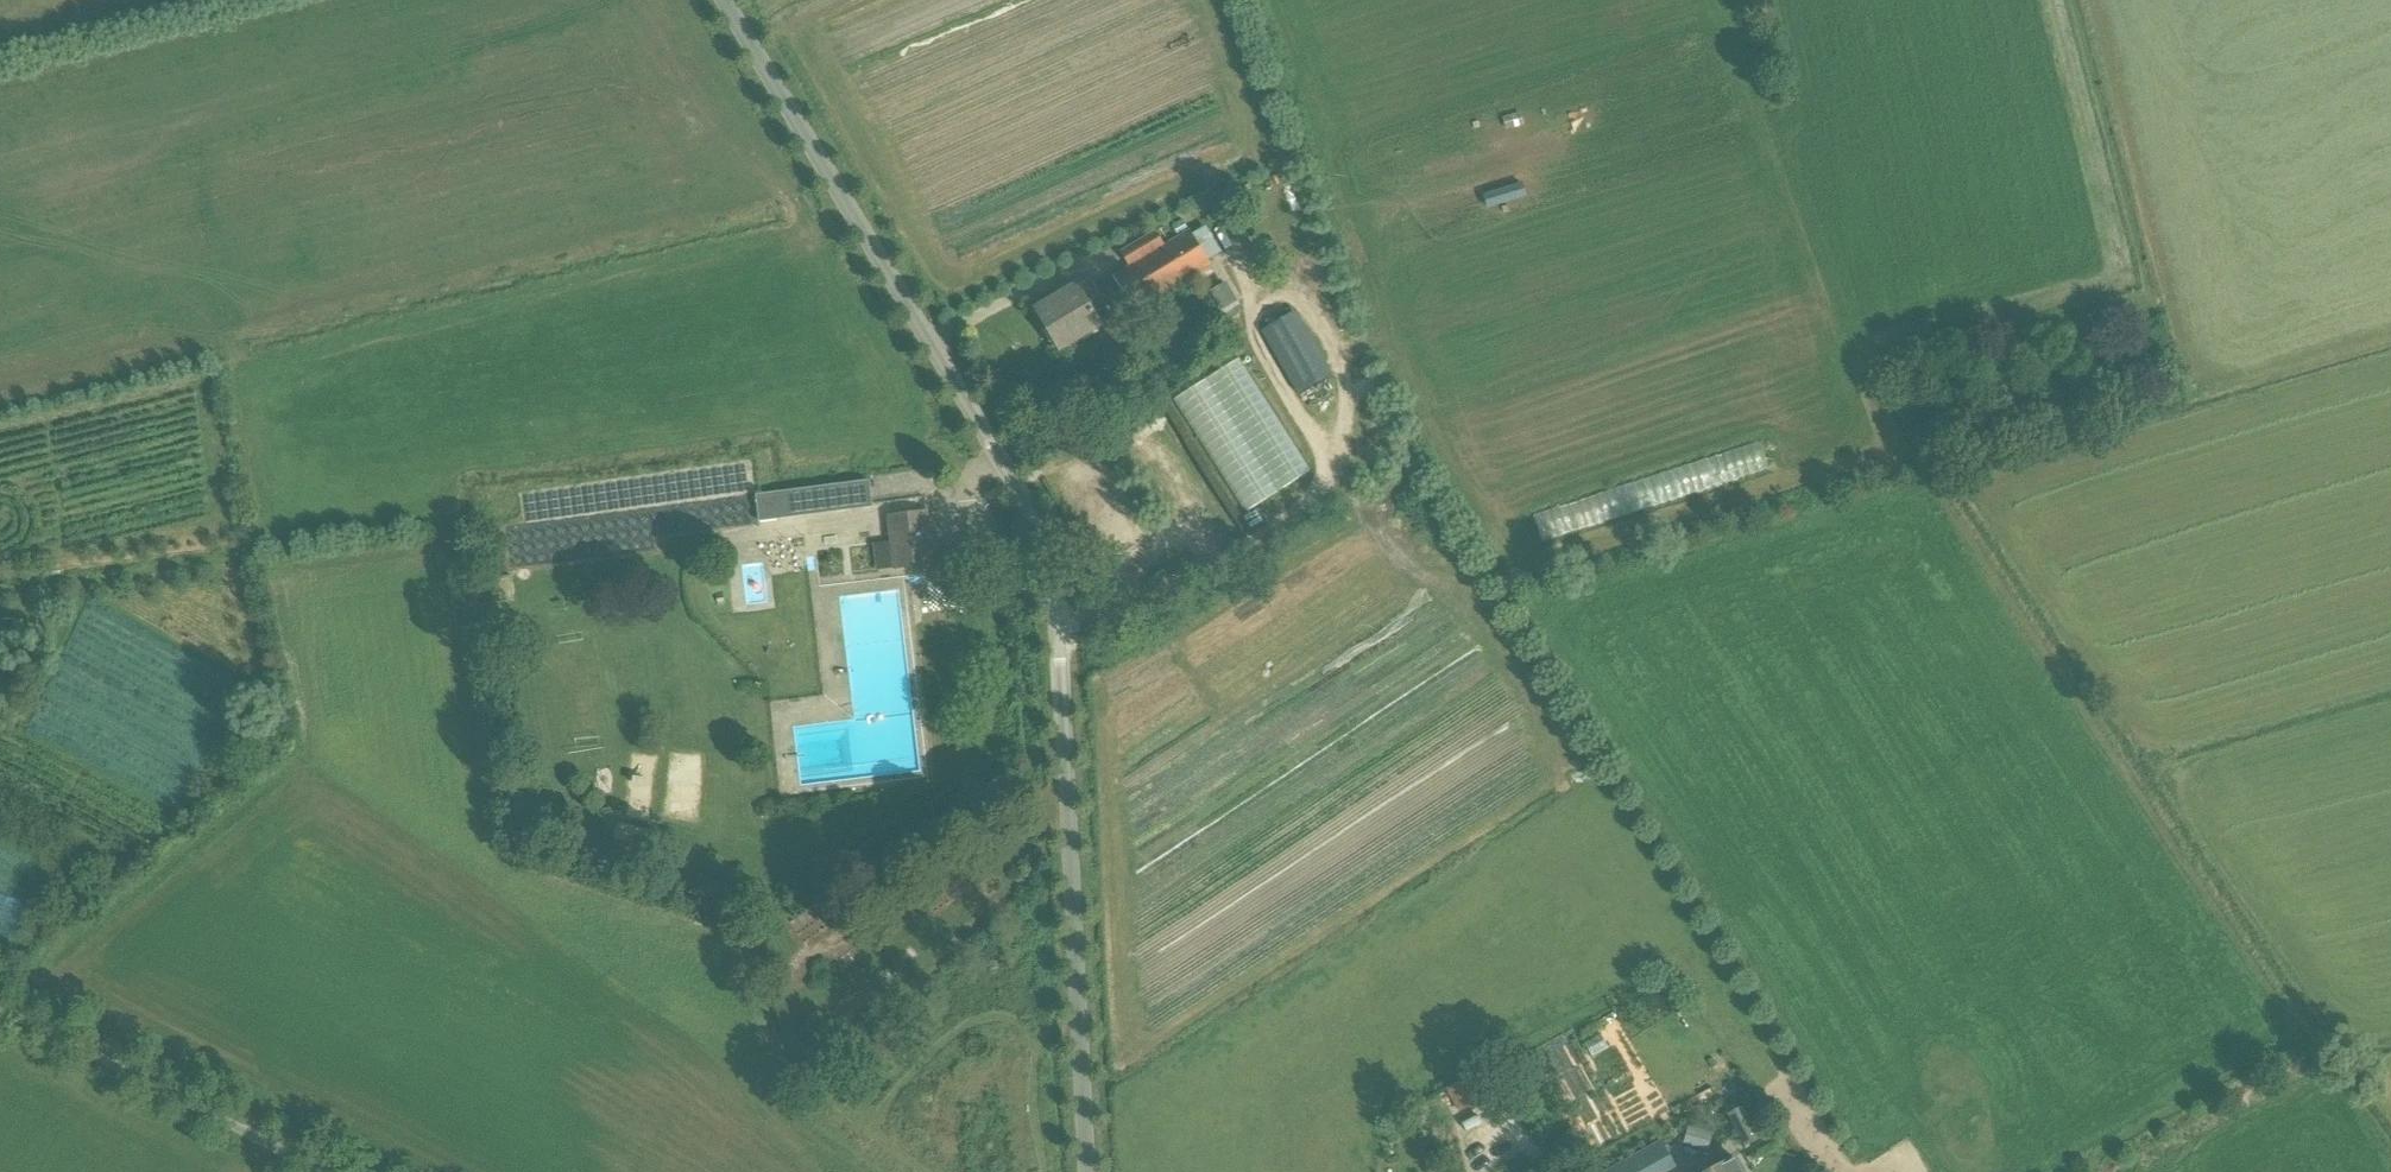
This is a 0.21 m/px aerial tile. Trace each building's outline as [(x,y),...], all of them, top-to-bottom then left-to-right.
[(1190,231),(1112,278),(1135,314),(1212,267),(1190,231)] [(1102,327),(1094,314),(1106,307),(1090,280),(1078,287),(1077,286),(1036,311),(1061,351),(1102,327)] [(1331,374),(1296,312),(1290,315),(1286,309),(1261,323),(1264,329),(1261,331),(1296,394),(1331,374)] [(1247,511),(1310,470),(1238,359),(1175,399),(1247,511)] [(757,496),(760,524),(874,509),(870,482),(757,496)] [(936,564),(934,549),(930,511),(886,516),(892,569),(936,564)] [(1501,1090),(1496,1079),(1490,1066),(1445,1087),(1456,1111),(1501,1090)] [(1717,1091),(1751,1152),(1777,1135),(1743,1075),(1717,1091)] [(1650,1147),(1636,1155),(1645,1171),(1664,1171),(1650,1147)] [(1736,1159),(1713,1171),(1743,1171),(1736,1159)] [(1823,1171),(1845,1171),(1845,1160),(1823,1159),(1823,1171)]
